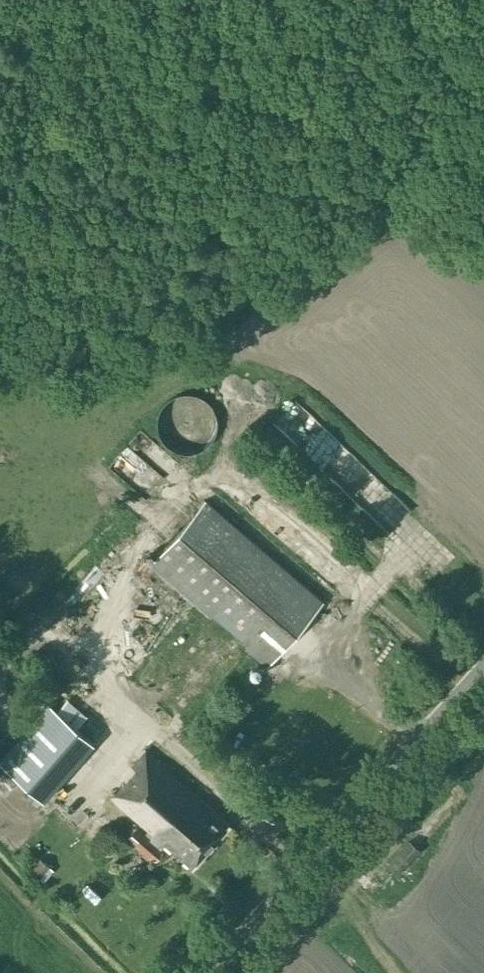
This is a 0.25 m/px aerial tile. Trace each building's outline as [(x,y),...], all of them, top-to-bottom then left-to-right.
[(122,455),(129,463),(121,469),(145,499),(176,474),(146,436),(122,455)] [(248,643),(245,646),(267,665),(322,600),(204,500),(152,562),(248,643)] [(440,574),(451,562),(440,552),(430,563),(440,574)] [(210,612),(205,618),(138,699),(169,725),(241,638),(210,612)] [(74,725),(86,711),(67,695),(56,708),(47,700),(0,754),(0,761),(30,788),(25,794),(37,804),(92,741),(74,725)] [(161,847),(165,842),(191,866),(229,824),(146,749),(119,779),(123,783),(112,794),(149,827),(145,832),(137,825),(128,836),(154,859),(163,849),(161,847)] [(415,854),(420,848),(409,838),(384,865),(395,875),(399,870),(405,876),(421,860),(415,854)] [(29,868),(38,875),(48,863),(39,856),(29,868)]
